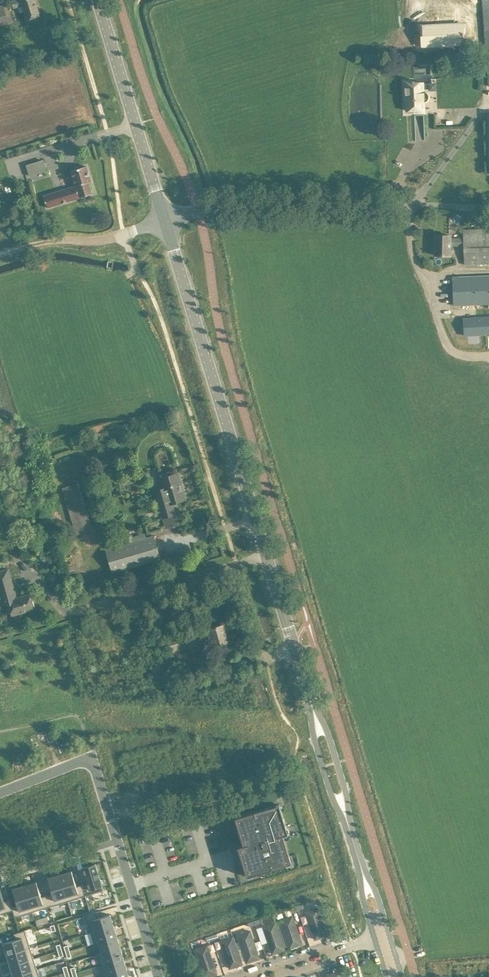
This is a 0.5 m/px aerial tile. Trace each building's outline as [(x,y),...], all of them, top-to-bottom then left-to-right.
[(35,0),(14,0),(12,1),(14,7),(23,5),(27,20),(40,16),(35,0)] [(10,24),(14,22),(8,3),(0,6),(0,27),(10,24)] [(456,24),(422,25),(423,45),(457,44),(456,24)] [(370,26),(369,37),(383,38),(384,27),(370,26)] [(415,77),(404,78),(405,92),(406,92),(406,100),(407,110),(414,110),(415,112),(424,112),(424,102),(425,101),(427,101),(428,100),(429,98),(429,97),(429,95),(429,94),(428,92),(427,91),(426,90),(425,90),(423,90),(423,79),(415,80),(415,77)] [(43,160),(27,165),(30,175),(47,170),(43,160)] [(92,193),(89,182),(91,181),(86,166),(71,170),(75,183),(70,184),(71,187),(44,195),(47,207),(80,197),(76,186),(77,186),(80,197),(92,193)] [(435,234),(435,255),(450,255),(450,245),(465,245),(465,264),(488,263),(488,228),(464,229),(464,238),(451,238),(451,235),(435,234)] [(452,276),(454,305),(488,303),(488,275),(452,276)] [(464,318),(465,335),(488,333),(488,316),(464,318)] [(101,460),(104,466),(111,463),(109,457),(101,460)] [(162,518),(176,514),(173,503),(186,499),(178,472),(160,477),(163,488),(154,490),(162,518)] [(80,482),(63,487),(77,534),(94,529),(80,482)] [(132,536),(130,529),(123,531),(125,539),(113,542),(114,547),(106,549),(113,572),(161,558),(154,535),(146,537),(145,533),(132,536)] [(0,571),(0,594),(3,605),(8,603),(10,608),(12,615),(14,614),(34,608),(33,607),(35,606),(33,601),(32,601),(29,594),(17,597),(8,568),(0,571)] [(228,642),(223,624),(209,628),(209,629),(200,632),(198,627),(167,637),(172,652),(203,643),(202,641),(212,638),(214,646),(228,642)] [(243,861),(247,876),(286,864),(284,857),(290,855),(282,829),(287,827),(281,808),(276,810),(274,805),(241,815),(243,822),(237,824),(241,838),(243,844),(238,846),(240,853),(242,852),(245,860),(243,861)] [(88,882),(82,884),(86,895),(104,890),(96,863),(83,867),(88,882)] [(72,870),(60,874),(68,901),(86,895),(82,884),(77,886),(72,870)] [(53,893),(47,895),(50,906),(68,901),(60,874),(48,878),(53,893)] [(37,881),(25,885),(33,911),(50,906),(47,895),(41,896),(37,881)] [(12,905),(13,910),(15,917),(33,911),(25,885),(13,888),(17,904),(12,905)] [(13,910),(12,905),(10,899),(4,900),(0,887),(0,914),(13,910)] [(315,939),(327,935),(318,907),(306,911),(315,939)] [(98,911),(84,915),(84,916),(86,915),(91,932),(114,925),(110,914),(98,917),(97,912),(98,911)] [(290,948),(302,943),(292,916),(280,920),(290,948)] [(273,953),(285,949),(275,922),(263,926),(273,953)] [(114,925),(91,932),(94,943),(94,944),(99,942),(117,936),(114,925)] [(16,939),(4,943),(7,954),(30,947),(25,930),(20,931),(16,932),(14,933),(16,939)] [(247,962),(259,958),(250,930),(238,935),(247,962)] [(117,936),(99,942),(102,952),(102,953),(120,947),(117,936)] [(230,968),(242,964),(233,936),(221,940),(230,968)] [(204,976),(217,972),(207,945),(195,949),(204,976)] [(30,947),(7,954),(11,965),(34,958),(30,947)] [(102,952),(97,954),(101,965),(124,958),(120,947),(102,953),(102,952)] [(34,958),(11,965),(14,976),(37,969),(34,958)] [(124,958),(101,965),(104,976),(127,969),(124,958)] [(14,976),(40,976),(37,969),(14,976)] [(104,976),(129,976),(127,969),(104,976)]
